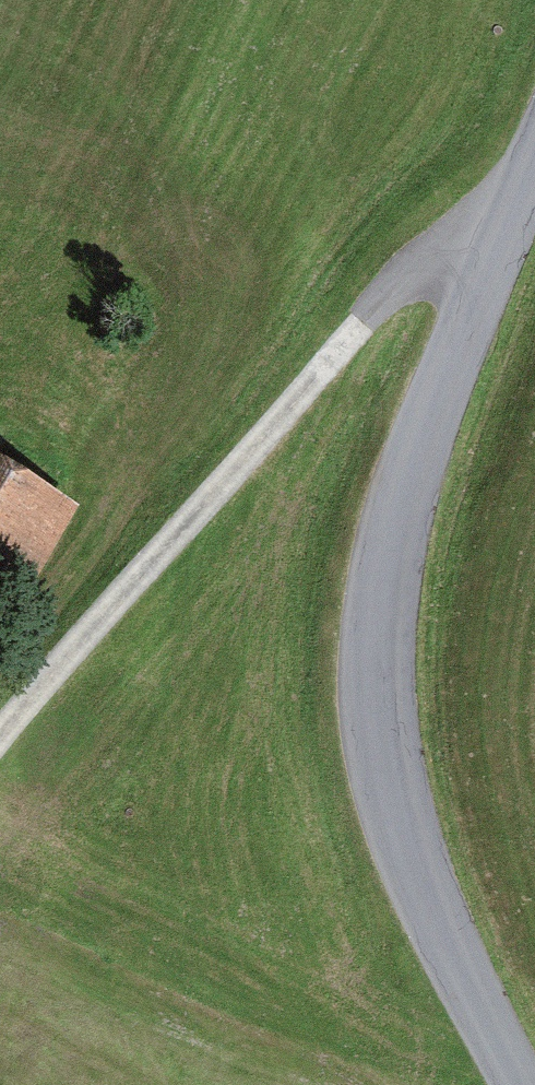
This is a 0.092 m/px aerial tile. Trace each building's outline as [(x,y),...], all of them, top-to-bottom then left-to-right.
[(0,472),(0,619),(10,625),(76,520),(0,472)]
